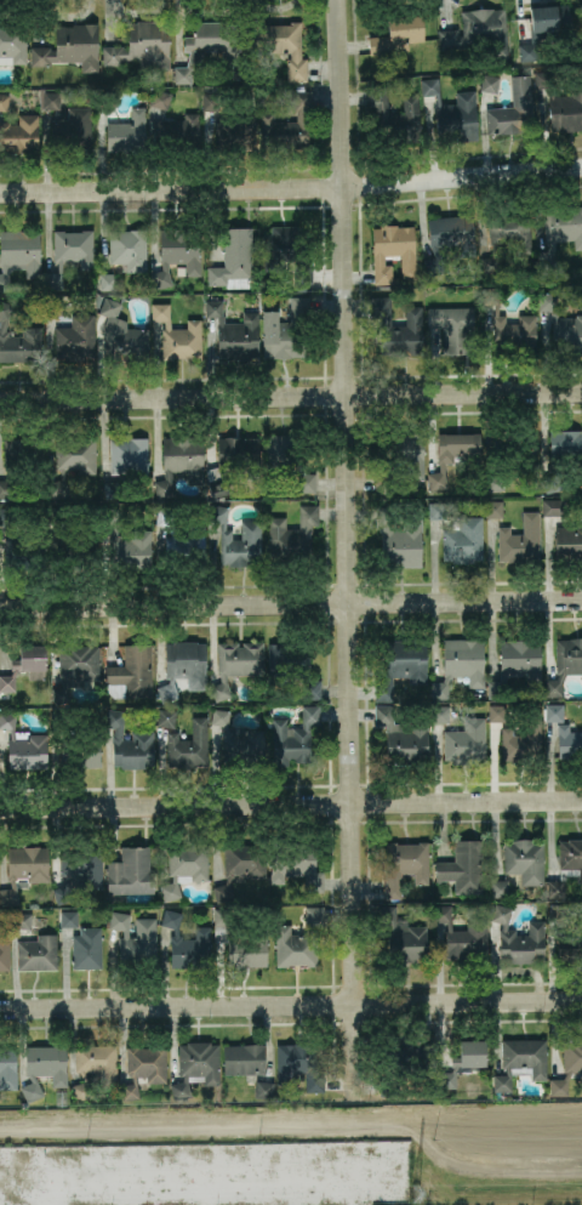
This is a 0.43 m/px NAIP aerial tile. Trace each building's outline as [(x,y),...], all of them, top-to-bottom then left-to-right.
[(567,2),(569,25),(557,25),(558,29),(531,30),(529,2),(555,1),(555,4),(567,2)] [(504,6),(509,61),(490,62),(489,46),(440,51),(439,30),(462,29),(461,10),(504,6)] [(421,13),(423,41),(409,42),(409,50),(370,53),(369,36),(388,35),(387,16),(421,13)] [(169,19),(169,56),(170,56),(170,69),(139,69),(139,59),(124,59),(124,66),(102,66),(102,46),(122,45),(122,47),(127,47),(127,19),(169,19)] [(301,19),(301,57),(307,57),(307,81),(286,81),(286,57),(290,57),(290,52),(255,52),(255,21),(263,21),(263,23),(290,23),(290,19),(301,19)] [(230,21),(230,42),(240,42),(240,68),(221,68),(221,51),(194,50),(189,67),(192,67),(192,84),(173,84),(173,67),(186,67),(190,50),(184,50),(184,35),(193,35),(193,21),(230,21)] [(97,22),(97,57),(98,57),(98,72),(81,72),(81,62),(51,62),(51,66),(30,66),(30,46),(50,46),(50,50),(55,50),(55,25),(72,25),(72,22),(97,22)] [(27,63),(0,64),(0,25),(17,25),(17,23),(27,23),(27,63)] [(518,44),(520,62),(537,59),(536,42),(518,44)] [(570,84),(581,83),(581,131),(559,132),(559,131),(550,131),(547,95),(548,95),(548,86),(536,87),(535,73),(553,72),(554,85),(552,85),(553,96),(571,95),(570,84)] [(484,73),(500,76),(496,92),(480,90),(484,73)] [(530,74),(535,130),(487,133),(485,108),(513,106),(510,75),(530,74)] [(420,79),(422,96),(435,95),(436,104),(434,104),(438,141),(478,137),(474,91),(456,92),(457,103),(441,106),(439,78),(420,79)] [(367,86),(369,107),(376,106),(378,144),(421,141),(417,95),(403,96),(404,113),(388,114),(387,85),(367,86)] [(153,89),(171,93),(166,110),(148,106),(153,89)] [(91,107),(91,141),(51,141),(51,119),(52,119),(56,108),(40,108),(40,90),(62,91),(59,108),(68,108),(68,107),(91,107)] [(115,110),(118,95),(99,91),(97,108),(115,110)] [(259,112),(259,149),(309,148),(308,120),(303,120),(303,110),(312,110),(312,91),(293,91),(293,110),(296,110),(297,121),(274,121),(274,112),(259,112)] [(201,93),(219,92),(219,110),(202,112),(201,93)] [(10,95),(0,93),(0,110),(6,112),(10,95)] [(146,107),(146,150),(107,150),(107,123),(131,123),(131,107),(146,107)] [(199,113),(199,149),(159,149),(159,120),(184,120),(184,113),(199,113)] [(39,152),(0,152),(0,121),(10,121),(10,124),(18,124),(18,114),(38,114),(39,152)] [(255,114),(256,150),(244,150),(244,148),(227,148),(227,150),(215,150),(215,119),(222,119),(222,121),(240,121),(240,114),(255,114)] [(543,206),(581,204),(581,249),(575,249),(574,239),(555,240),(554,251),(558,265),(537,269),(535,252),(548,249),(549,240),(547,241),(543,206)] [(529,208),(532,254),(518,255),(517,243),(498,245),(500,256),(502,271),(484,273),(481,257),(493,256),(492,244),(490,245),(486,211),(529,208)] [(428,218),(430,248),(435,256),(424,258),(427,274),(445,269),(440,255),(435,246),(460,245),(461,256),(477,255),(473,216),(463,216),(463,214),(436,216),(436,218),(428,218)] [(413,224),(416,267),(401,268),(400,254),(384,254),(384,265),(392,265),(392,282),(375,282),(373,227),(380,226),(380,223),(398,223),(398,226),(413,224)] [(312,282),(312,263),(306,263),(306,232),(297,232),(297,224),(270,226),(272,233),(263,233),(263,271),(275,271),(275,260),(293,260),(293,282),(312,282)] [(251,227),(251,278),(249,278),(249,286),(227,288),(226,284),(207,284),(207,267),(224,266),(224,227),(251,227)] [(92,228),(92,268),(80,268),(80,260),(62,260),(62,289),(45,290),(44,272),(57,272),(57,261),(53,261),(53,229),(64,229),(64,231),(81,231),(81,228),(92,228)] [(11,288),(0,290),(0,272),(2,272),(1,265),(0,265),(0,229),(39,229),(39,261),(40,261),(40,278),(25,277),(25,268),(13,268),(8,273),(11,288)] [(147,229),(146,271),(126,271),(126,263),(116,263),(116,290),(98,290),(98,273),(112,273),(112,263),(110,263),(110,231),(130,231),(130,229),(147,229)] [(200,229),(200,275),(186,275),(186,263),(167,263),(169,269),(172,284),(155,289),(150,273),(162,269),(161,263),(160,263),(160,229),(200,229)] [(536,352),(535,314),(519,314),(519,323),(506,323),(506,314),(498,314),(498,303),(500,303),(492,286),(481,286),(483,303),(495,303),(495,314),(493,314),(493,353),(536,352)] [(576,314),(581,314),(581,349),(581,353),(552,353),(552,309),(540,309),(540,291),(557,291),(557,307),(558,307),(558,317),(576,317),(576,314)] [(262,308),(263,356),(272,356),(272,357),(292,357),(292,356),(304,356),(304,312),(312,312),(312,295),(289,295),(290,320),(279,320),(279,308),(262,308)] [(369,296),(370,316),(378,316),(380,354),(423,353),(422,305),(406,306),(406,324),(390,324),(390,295),(369,296)] [(104,296),(121,302),(116,317),(126,320),(126,328),(148,326),(149,353),(135,353),(135,351),(103,351),(103,328),(108,316),(99,312),(104,296)] [(44,299),(44,314),(62,314),(62,297),(44,299)] [(258,311),(258,356),(217,357),(217,316),(206,316),(205,300),(222,300),(222,316),(224,316),(224,322),(242,322),(242,311),(258,311)] [(0,301),(0,318),(2,319),(0,326),(0,360),(39,359),(39,337),(41,337),(41,326),(22,326),(22,335),(8,335),(8,330),(5,330),(13,305),(0,301)] [(152,303),(170,302),(170,329),(188,329),(188,319),(201,319),(201,358),(190,358),(190,357),(173,357),(173,359),(161,359),(161,328),(165,328),(165,320),(152,320),(152,303)] [(427,307),(473,307),(474,353),(443,353),(443,326),(427,326),(427,307)] [(95,314),(95,359),(75,359),(75,363),(57,363),(56,351),(55,326),(72,326),(72,314),(95,314)] [(535,430),(535,456),(493,457),(492,430),(535,430)] [(550,430),(550,459),(555,473),(543,477),(547,491),(564,487),(555,459),(577,457),(577,461),(581,461),(581,430),(550,430)] [(423,479),(423,432),(406,432),(406,434),(369,434),(370,459),(407,459),(407,479),(423,479)] [(480,432),(480,466),(464,466),(463,454),(453,454),(452,462),(445,462),(445,471),(449,487),(429,490),(426,473),(439,471),(440,462),(438,462),(438,432),(480,432)] [(315,491),(315,472),(304,472),(304,465),(310,465),(310,433),(264,433),(264,471),(283,471),(283,464),(298,464),(298,491),(315,491)] [(202,438),(202,466),(204,466),(204,484),(188,484),(188,471),(171,471),(175,495),(156,499),(153,482),(165,479),(162,471),(162,437),(170,437),(170,434),(195,434),(195,438),(202,438)] [(259,436),(259,478),(246,478),(246,466),(218,467),(221,477),(224,476),(228,493),(212,496),(206,468),(218,465),(217,437),(259,436)] [(148,437),(148,481),(126,481),(126,472),(119,472),(119,473),(110,473),(110,439),(130,438),(130,437),(148,437)] [(11,498),(0,498),(0,479),(6,479),(6,439),(27,439),(27,448),(44,448),(44,467),(8,467),(8,479),(11,479),(11,498)] [(95,440),(96,473),(79,473),(79,470),(65,470),(65,479),(70,494),(53,500),(48,484),(62,479),(62,470),(56,470),(56,440),(95,440)] [(394,491),(373,491),(373,467),(393,467),(394,491)] [(485,476),(502,472),(504,489),(487,491),(485,476)] [(25,497),(24,480),(0,481),(0,498),(25,497)] [(103,483),(119,481),(122,496),(105,499),(103,483)] [(565,525),(581,525),(581,558),(555,558),(555,525),(563,525),(563,516),(543,516),(543,499),(565,499),(565,525)] [(483,516),(483,558),(473,558),(473,562),(452,562),(452,559),(443,559),(443,529),(444,529),(444,518),(429,518),(429,500),(446,500),(446,529),(456,529),(455,516),(483,516)] [(485,517),(502,517),(502,501),(485,501),(485,517)] [(240,519),(261,519),(261,562),(246,561),(246,565),(232,565),(232,564),(221,564),(219,523),(209,521),(211,504),(229,507),(226,524),(226,529),(232,528),(232,539),(240,539),(240,519)] [(422,516),(422,565),(381,567),(380,527),(376,527),(376,504),(395,504),(395,516),(422,516)] [(268,517),(268,562),(312,561),(312,525),(318,525),(318,505),(299,505),(299,528),(286,529),(285,516),(268,517)] [(152,529),(150,565),(109,565),(109,536),(113,536),(113,524),(105,524),(105,508),(120,510),(120,523),(118,523),(118,534),(121,535),(121,539),(131,539),(131,528),(152,529)] [(205,525),(205,562),(165,561),(165,535),(170,535),(167,525),(156,524),(159,508),(176,512),(173,525),(176,536),(192,536),(192,525),(205,525)] [(4,524),(4,559),(41,559),(41,532),(8,532),(8,511),(0,511),(0,524),(4,524)] [(538,511),(540,559),(498,559),(498,525),(509,525),(509,533),(523,533),(523,511),(538,511)] [(50,512),(65,517),(61,530),(53,528),(53,534),(95,534),(95,563),(50,564),(50,527),(45,525),(50,512)] [(557,673),(559,673),(557,678),(544,678),(544,697),(563,697),(563,681),(565,673),(581,673),(581,636),(569,636),(569,638),(555,638),(557,673)] [(386,641),(386,688),(401,688),(401,678),(412,678),(412,682),(427,682),(427,641),(418,641),(418,638),(393,638),(393,641),(386,641)] [(444,638),(464,638),(464,640),(475,640),(484,640),(485,687),(468,687),(468,676),(452,676),(449,683),(449,698),(430,698),(430,681),(443,681),(445,675),(444,675),(444,638)] [(500,640),(508,640),(508,638),(529,638),(529,640),(540,640),(541,687),(526,687),(526,673),(507,673),(504,681),(506,681),(506,697),(487,697),(487,681),(501,681),(503,673),(500,673),(500,640)] [(262,641),(242,641),(242,646),(238,646),(238,641),(218,641),(218,673),(221,673),(221,681),(210,684),(216,700),(232,695),(226,681),(226,673),(263,673),(262,641)] [(152,695),(152,642),(124,643),(124,664),(105,664),(105,683),(108,683),(108,698),(125,697),(152,695)] [(268,642),(268,680),(302,678),(302,695),(320,695),(320,678),(309,678),(309,642),(268,642)] [(10,699),(0,699),(0,674),(11,673),(15,669),(12,669),(11,658),(19,658),(18,643),(45,643),(45,669),(44,669),(44,678),(28,678),(28,669),(18,669),(15,675),(16,690),(10,690),(10,699)] [(98,644),(99,678),(82,678),(84,684),(67,686),(70,700),(55,704),(51,688),(62,686),(59,672),(58,646),(69,644),(69,643),(90,643),(90,644),(98,644)] [(205,643),(166,643),(166,678),(170,690),(160,694),(162,700),(177,695),(171,678),(205,678),(205,643)] [(546,703),(563,704),(563,721),(544,720),(546,703)] [(428,717),(429,763),(387,765),(387,723),(375,723),(375,704),(393,704),(393,717),(428,717)] [(273,717),(286,717),(287,727),(303,727),(302,705),(319,705),(319,731),(310,731),(310,761),(295,761),(295,758),(289,758),(289,765),(273,765),(273,717)] [(485,716),(485,757),(474,757),(474,763),(452,763),(452,758),(445,758),(444,729),(446,729),(446,721),(433,721),(432,705),(449,705),(449,729),(463,729),(463,716),(485,716)] [(541,711),(541,755),(513,755),(513,760),(502,760),(502,727),(503,727),(503,721),(490,721),(490,705),(506,705),(506,727),(513,727),(513,734),(526,734),(526,711),(541,711)] [(154,765),(154,729),(132,731),(132,739),(124,739),(122,734),(126,710),(107,707),(104,726),(114,727),(114,734),(113,734),(113,765),(121,765),(121,768),(143,768),(143,765),(154,765)] [(175,727),(156,724),(159,707),(177,710),(175,727)] [(266,728),(266,763),(257,763),(257,767),(233,767),(233,763),(223,763),(223,731),(224,731),(223,726),(211,723),(213,707),(230,710),(228,726),(229,731),(233,731),(233,733),(242,733),(242,728),(266,728)] [(10,729),(0,727),(0,711),(16,714),(13,729),(16,738),(27,738),(27,733),(47,733),(47,768),(7,768),(8,738),(11,738),(10,729)] [(207,716),(207,765),(196,765),(196,766),(176,767),(176,765),(167,765),(167,732),(178,732),(178,739),(193,739),(192,716),(207,716)] [(101,766),(65,766),(65,733),(51,733),(51,717),(69,717),(69,738),(101,738),(101,766)] [(570,731),(581,731),(581,757),(558,757),(557,723),(569,723),(570,731)] [(567,837),(581,838),(581,880),(580,880),(580,875),(565,875),(565,897),(548,897),(548,880),(559,879),(559,840),(567,840),(567,837)] [(483,892),(481,839),(453,839),(453,859),(435,860),(435,882),(443,882),(443,880),(455,880),(455,893),(483,892)] [(544,886),(543,841),(534,842),(534,839),(512,839),(512,841),(503,841),(503,874),(520,873),(520,886),(544,886)] [(428,840),(429,883),(415,883),(415,871),(401,871),(401,897),(387,897),(387,840),(398,840),(398,843),(420,842),(420,840),(428,840)] [(209,881),(209,842),(196,842),(196,845),(178,845),(178,842),(167,843),(167,875),(172,875),(172,882),(160,886),(165,900),(182,896),(177,881),(209,881)] [(323,891),(323,871),(315,871),(315,842),(270,842),(270,883),(285,883),(285,875),(304,875),(304,891),(323,891)] [(266,879),(266,843),(224,843),(224,877),(227,877),(224,883),(212,887),(217,903),(233,899),(229,885),(232,879),(266,879)] [(1,905),(0,897),(0,889),(12,887),(10,880),(7,880),(7,846),(47,846),(48,881),(27,881),(27,877),(17,877),(17,880),(15,880),(18,903),(1,905)] [(103,846),(103,888),(79,887),(79,874),(69,874),(69,885),(74,899),(57,904),(52,889),(64,885),(65,876),(59,876),(59,846),(103,846)] [(150,846),(150,868),(154,868),(154,893),(108,893),(108,860),(121,860),(121,846),(150,846)] [(491,880),(508,880),(508,897),(491,897),(491,880)] [(544,920),(546,962),(508,964),(508,961),(500,961),(498,928),(501,928),(502,923),(490,919),(495,902),(513,908),(507,928),(515,928),(515,934),(529,934),(527,921),(544,920)] [(487,961),(487,921),(468,921),(468,928),(452,930),(452,904),(435,904),(435,921),(446,921),(447,964),(466,964),(466,960),(479,959),(479,961),(487,961)] [(565,936),(581,936),(581,964),(555,964),(555,923),(547,923),(547,904),(566,905),(565,936)] [(318,966),(316,925),(324,925),(324,905),(304,905),(304,926),(306,926),(306,932),(291,932),(291,923),(275,923),(276,966),(289,966),(289,964),(307,964),(307,966),(318,966)] [(377,905),(395,905),(395,919),(407,919),(407,925),(427,925),(427,962),(388,962),(387,922),(377,922),(377,905)] [(171,967),(210,967),(210,926),(196,926),(196,938),(181,938),(181,936),(178,936),(178,930),(183,914),(165,908),(160,925),(173,928),(173,934),(170,934),(171,967)] [(267,965),(267,934),(230,936),(230,908),(215,908),(215,940),(228,940),(228,965),(267,965)] [(78,926),(78,910),(61,910),(61,926),(78,926)] [(156,917),(156,964),(119,964),(119,937),(124,937),(122,930),(109,927),(112,910),(131,914),(129,931),(129,937),(136,937),(136,917),(156,917)] [(30,928),(32,913),(15,911),(13,927),(30,928)] [(102,967),(101,926),(80,927),(80,934),(72,934),(73,968),(102,967)] [(10,970),(0,970),(0,930),(10,930),(10,970)] [(57,968),(57,933),(36,933),(38,939),(16,940),(17,970),(57,968)] [(486,1067),(485,1038),(458,1038),(458,1056),(450,1056),(450,1072),(439,1072),(439,1089),(457,1089),(456,1067),(486,1067)] [(547,1079),(546,1039),(503,1040),(503,1067),(506,1067),(506,1073),(492,1074),(492,1092),(513,1091),(512,1075),(531,1074),(531,1079),(547,1079)] [(564,1040),(581,1040),(581,1072),(572,1073),(567,1079),(567,1095),(550,1096),(549,1078),(563,1078),(567,1072),(564,1072),(564,1040)] [(219,1042),(219,1085),(205,1085),(204,1080),(188,1081),(192,1097),(175,1101),(170,1084),(183,1080),(183,1075),(179,1075),(178,1044),(187,1042),(187,1041),(210,1041),(211,1042),(219,1042)] [(428,1044),(415,1044),(415,1041),(380,1041),(380,1096),(399,1096),(400,1070),(428,1070),(428,1044)] [(223,1045),(264,1044),(266,1073),(224,1074),(223,1045)] [(324,1091),(324,1072),(319,1072),(319,1044),(276,1044),(276,1085),(292,1084),(292,1073),(306,1073),(306,1091),(324,1091)] [(16,1045),(0,1045),(0,1089),(17,1089),(16,1045)] [(65,1045),(65,1072),(67,1072),(67,1086),(52,1086),(52,1074),(34,1075),(45,1095),(29,1103),(21,1087),(32,1081),(28,1075),(25,1075),(25,1046),(65,1045)] [(116,1045),(116,1085),(99,1086),(99,1070),(85,1072),(93,1096),(76,1102),(70,1085),(82,1081),(79,1072),(75,1072),(75,1045),(116,1045)] [(166,1046),(166,1082),(137,1084),(139,1098),(122,1101),(120,1084),(132,1082),(132,1076),(127,1076),(126,1046),(166,1046)] [(256,1080),(274,1082),(272,1098),(255,1096),(256,1080)] [(56,1091),(67,1091),(67,1105),(56,1105),(56,1091)]
